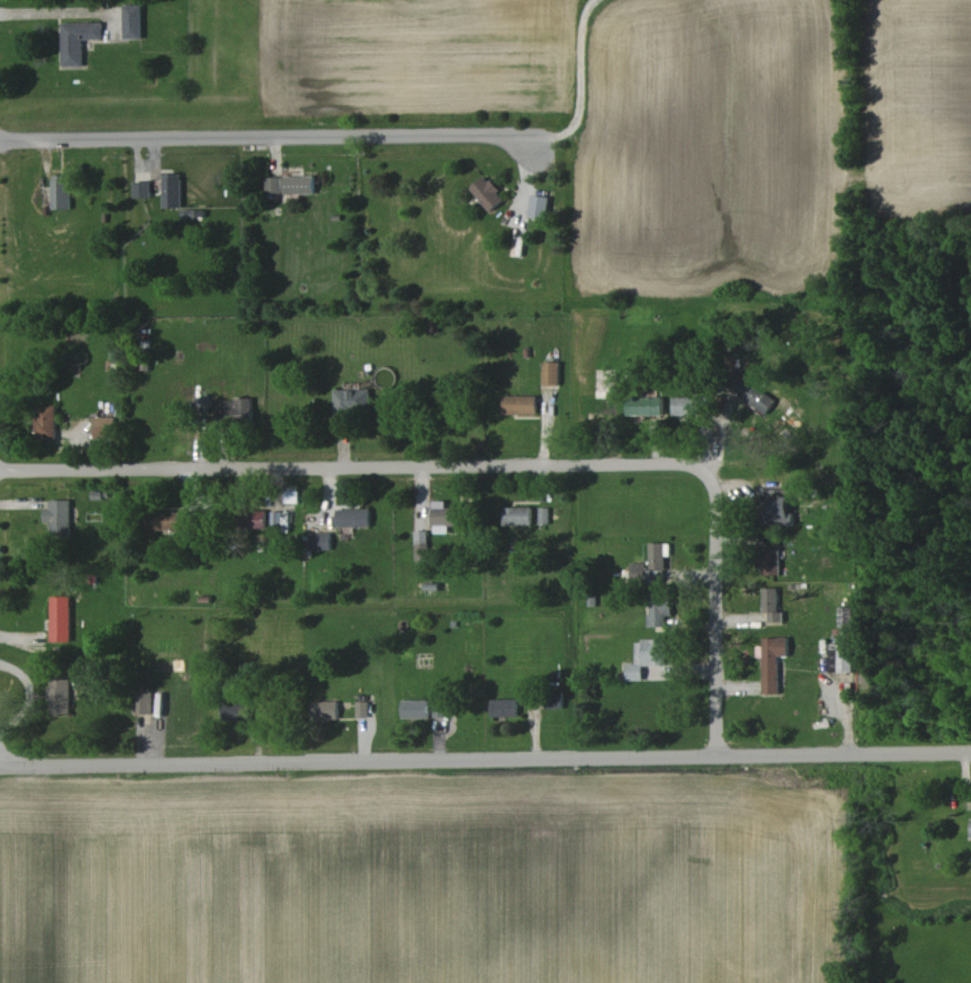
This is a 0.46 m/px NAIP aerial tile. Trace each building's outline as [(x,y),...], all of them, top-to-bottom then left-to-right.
[(141,5),(123,5),(124,39),(142,38),(141,5)] [(62,22),(62,66),(83,66),(83,40),(103,39),(103,22),(62,22)] [(182,208),(182,173),(164,174),(164,208),(182,208)] [(500,190),(485,174),(470,189),(491,212),(504,200),(497,192),(500,190)] [(52,209),(71,209),(71,175),(52,175),(52,209)] [(265,177),(266,194),(315,193),(315,175),(265,177)] [(134,180),(134,198),(150,198),(150,180),(134,180)] [(529,217),(546,220),(549,197),(532,195),(529,217)] [(542,386),(559,386),(560,362),(543,362),(542,386)] [(615,418),(617,369),(595,369),(594,396),(581,396),(580,415),(587,415),(587,417),(615,418)] [(760,380),(743,372),(735,391),(741,394),(737,401),(767,415),(775,398),(756,388),(760,380)] [(334,389),(335,420),(371,419),(370,388),(334,389)] [(503,414),(537,414),(537,396),(504,396),(503,414)] [(699,396),(673,397),(673,415),(699,415),(699,396)] [(195,397),(195,413),(212,413),(213,398),(195,397)] [(663,397),(627,397),(627,415),(663,415),(663,397)] [(252,399),(217,400),(218,422),(252,421),(252,399)] [(56,405),(36,405),(36,438),(56,438),(56,405)] [(115,416),(94,417),(94,439),(116,438),(115,416)] [(793,526),(793,513),(788,513),(789,498),(764,498),(764,525),(793,526)] [(70,500),(50,500),(49,508),(44,507),(44,523),(51,523),(51,535),(70,535),(70,500)] [(446,500),(432,501),(433,526),(461,525),(461,508),(446,508),(446,500)] [(532,525),(532,507),(503,507),(504,525),(532,525)] [(337,509),(338,526),(371,526),(371,508),(337,509)] [(549,523),(549,508),(539,508),(539,524),(549,523)] [(267,528),(266,510),(239,511),(240,529),(267,528)] [(180,511),(146,512),(147,532),(180,531),(180,511)] [(271,527),(282,527),(282,511),(271,511),(271,527)] [(311,533),(312,550),(332,549),(331,532),(311,533)] [(670,543),(649,543),(649,563),(630,563),(630,580),(664,580),(664,555),(670,555),(670,543)] [(762,550),(762,576),(780,575),(779,549),(762,550)] [(780,587),(762,588),(763,613),(768,613),(769,622),(781,622),(780,587)] [(666,616),(672,615),(671,590),(648,590),(649,628),(666,627),(666,616)] [(50,596),(51,642),(71,641),(70,596),(50,596)] [(763,694),(779,694),(779,656),(788,656),(788,637),(763,638),(763,646),(757,646),(758,657),(762,657),(763,694)] [(853,672),(852,649),(828,650),(829,673),(853,672)] [(71,713),(70,679),(49,679),(50,713),(71,713)] [(152,714),(152,691),(134,691),(134,713),(152,714)] [(541,708),(563,708),(563,693),(541,693),(541,708)] [(491,717),(518,716),(517,699),(491,699),(491,717)] [(402,718),(428,717),(427,700),(402,700),(402,718)] [(434,717),(445,716),(444,700),(433,700),(434,717)] [(312,719),(338,719),(338,701),(312,701),(312,719)] [(369,701),(356,702),(357,717),(369,717),(369,701)] [(248,703),(222,704),(223,720),(249,719),(248,703)]
